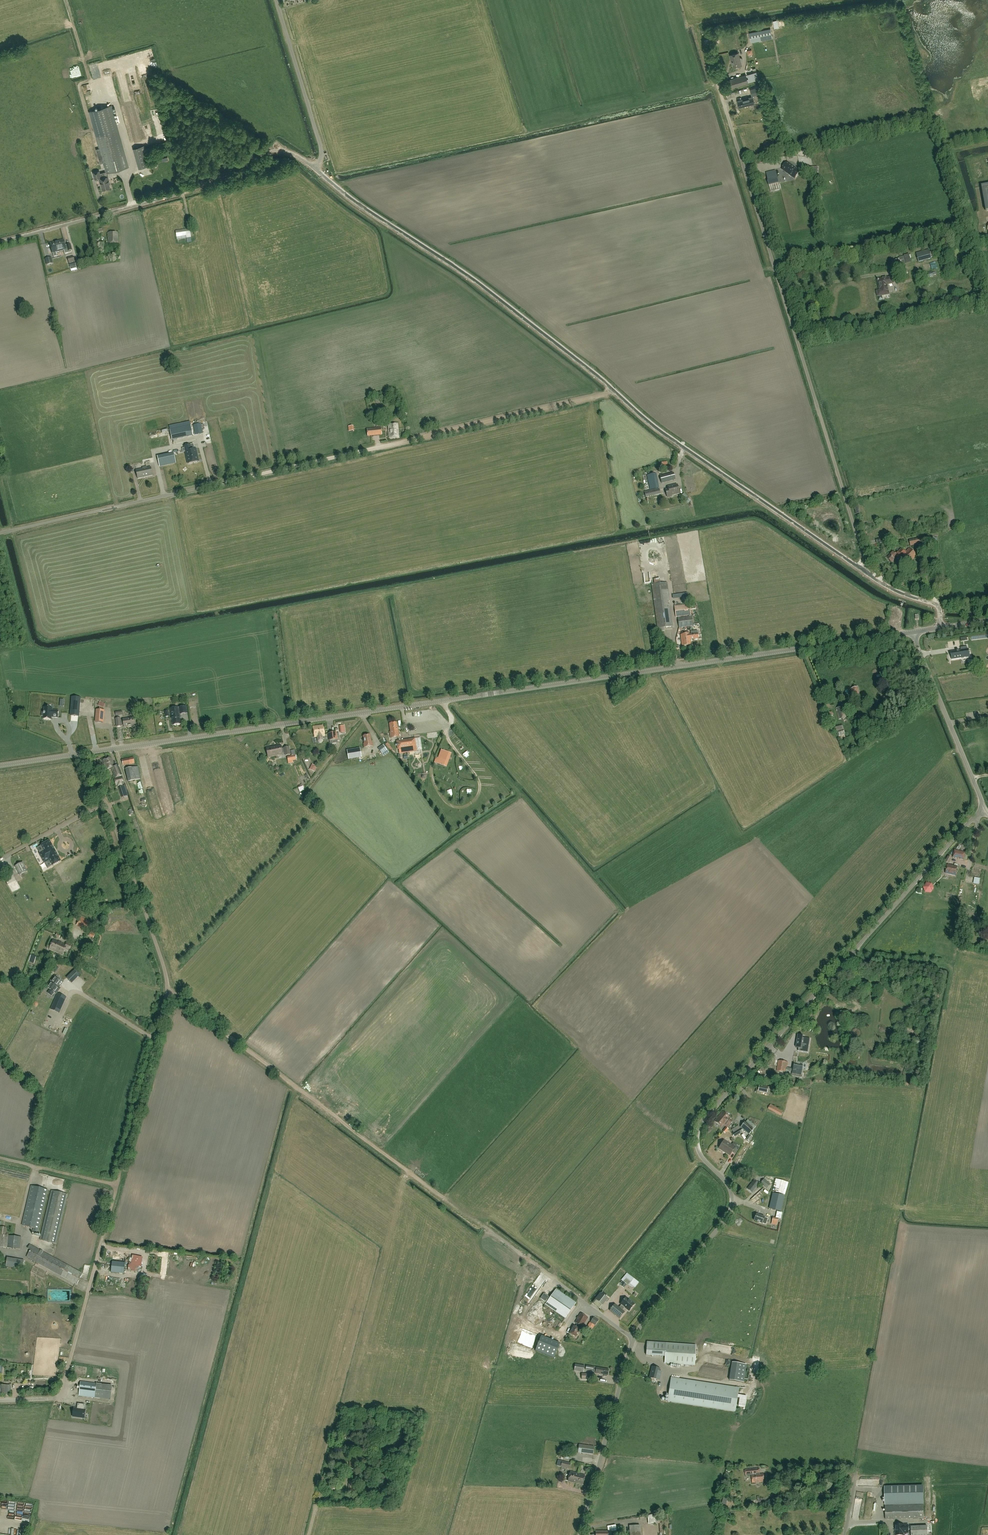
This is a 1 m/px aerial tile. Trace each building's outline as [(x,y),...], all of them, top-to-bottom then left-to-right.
[(751,43),(772,38),(770,29),(749,33),(751,43)] [(734,68),(742,66),(741,62),(742,62),(743,60),(743,59),(742,58),(741,58),(740,58),(738,53),(730,55),(731,59),(732,59),(734,68)] [(747,79),(748,83),(759,80),(757,72),(747,75),(748,79),(747,79)] [(732,87),(747,83),(748,83),(746,75),(730,80),(732,87)] [(752,96),(760,94),(758,87),(750,89),(752,96)] [(739,107),(754,103),(753,97),(737,101),(739,107)] [(89,112),(97,139),(99,148),(103,162),(106,172),(102,173),(99,173),(99,171),(93,173),(95,179),(99,178),(102,190),(106,189),(110,188),(108,181),(109,181),(107,173),(128,167),(119,132),(111,105),(89,112)] [(144,145),(134,148),(139,169),(148,167),(144,145)] [(795,179),(800,171),(787,162),(782,169),(795,179)] [(777,177),(768,179),(767,179),(769,185),(779,183),(777,176),(777,177)] [(190,229),(186,230),(176,231),(177,240),(191,237),(190,229)] [(108,244),(118,244),(118,232),(108,232),(108,244)] [(66,248),(64,240),(50,244),(52,253),(53,253),(54,257),(57,256),(56,252),(64,250),(65,254),(72,252),(71,250),(72,250),(70,244),(67,245),(67,247),(66,248)] [(929,250),(916,254),(918,262),(931,259),(931,258),(930,253),(929,250)] [(904,257),(892,261),(893,267),(901,264),(901,263),(905,262),(904,257)] [(892,278),(878,280),(880,291),(877,292),(878,297),(889,294),(887,285),(893,284),(892,278)] [(389,438),(398,438),(398,429),(398,424),(388,425),(389,438)] [(201,425),(194,426),(196,435),(203,433),(201,425)] [(172,440),(188,436),(186,427),(170,430),(172,440)] [(368,436),(382,435),(381,428),(367,429),(368,436)] [(199,461),(196,449),(192,450),(191,445),(188,445),(184,446),(188,464),(199,461)] [(158,457),(160,466),(176,463),(174,454),(158,457)] [(136,470),(138,479),(153,475),(151,467),(147,468),(147,467),(143,468),(143,469),(136,470)] [(662,483),(675,480),(673,473),(660,476),(662,483)] [(656,474),(654,474),(647,476),(648,480),(650,479),(652,489),(659,488),(656,474)] [(677,484),(668,486),(668,489),(665,489),(667,497),(671,496),(671,495),(679,493),(677,484)] [(649,491),(644,492),(646,498),(657,495),(655,489),(649,491)] [(909,540),(910,546),(922,544),(920,537),(909,540)] [(892,562),(897,557),(900,560),(902,558),(909,564),(917,555),(909,548),(906,552),(905,551),(904,552),(901,550),(896,555),(893,552),(890,555),(891,556),(888,559),(892,562)] [(664,628),(673,626),(667,582),(652,584),(658,632),(664,631),(664,628)] [(676,617),(691,615),(689,604),(674,606),(676,617)] [(679,628),(693,626),(692,616),(677,618),(679,628)] [(699,638),(698,633),(690,634),(681,635),(682,646),(691,645),(690,639),(699,638)] [(961,649),(962,653),(951,654),(953,661),(967,659),(966,652),(968,652),(968,648),(961,649)] [(71,712),(80,712),(81,698),(72,698),(71,712)] [(173,725),(181,724),(179,714),(180,714),(181,715),(186,714),(185,706),(180,707),(180,708),(177,708),(177,707),(171,708),(173,725)] [(839,720),(848,717),(845,706),(836,709),(839,720)] [(42,712),(42,716),(44,716),(44,719),(51,720),(51,716),(53,716),(53,717),(58,717),(58,711),(52,711),(52,709),(45,708),(44,713),(42,712)] [(104,710),(96,710),(95,722),(103,723),(104,710)] [(124,727),(136,726),(135,718),(123,719),(123,721),(121,722),(120,718),(116,719),(117,727),(121,726),(124,725),(124,727)] [(391,738),(400,737),(398,727),(397,727),(397,723),(389,724),(390,732),(391,738)] [(323,741),(323,736),(325,736),(323,726),(313,727),(315,737),(316,737),(317,742),(319,743),(322,743),(323,741)] [(337,743),(337,740),(336,733),(329,734),(329,741),(330,741),(330,744),(332,744),(332,745),(336,745),(336,743),(337,743)] [(364,748),(373,746),(372,742),(370,735),(363,736),(364,743),(363,744),(364,748)] [(397,741),(398,749),(416,747),(415,739),(397,741)] [(286,755),(290,755),(289,747),(284,748),(282,749),(281,745),(266,748),(268,757),(283,754),(285,753),(286,755)] [(382,754),(387,750),(383,745),(378,748),(382,754)] [(348,759),(361,757),(360,748),(347,750),(348,759)] [(449,753),(440,751),(438,759),(446,761),(449,753)] [(291,756),(290,756),(287,757),(288,764),(293,763),(292,761),(296,760),(295,755),(291,756)] [(114,766),(111,757),(103,760),(106,770),(111,768),(112,772),(113,771),(114,774),(115,778),(122,775),(118,765),(114,766)] [(123,766),(135,763),(133,757),(122,760),(123,766)] [(128,782),(141,779),(138,767),(125,769),(128,782)] [(122,785),(124,784),(122,777),(114,779),(116,786),(118,785),(118,787),(122,786),(122,785)] [(318,807),(320,804),(314,798),(314,797),(313,797),(312,797),(313,796),(311,794),(310,794),(307,797),(318,807)] [(44,851),(40,853),(42,858),(55,851),(50,841),(41,845),(44,851)] [(965,853),(955,850),(953,858),(958,859),(958,858),(960,858),(960,859),(964,860),(965,853)] [(55,851),(42,858),(45,863),(50,860),(53,866),(61,861),(55,851)] [(20,875),(27,871),(23,862),(15,866),(20,875)] [(956,876),(957,867),(948,865),(946,873),(956,876)] [(935,891),(933,883),(924,885),(927,893),(935,891)] [(90,924),(81,919),(78,925),(87,930),(90,924)] [(63,954),(66,947),(70,949),(72,944),(66,942),(65,944),(53,939),(49,948),(63,954)] [(918,975),(912,972),(910,978),(915,981),(918,975)] [(60,986),(63,982),(55,975),(49,982),(46,986),(50,989),(47,993),(52,996),(54,993),(56,994),(61,988),(59,986),(60,986)] [(66,997),(58,993),(51,1009),(59,1013),(65,999),(66,997)] [(796,1048),(807,1049),(808,1045),(807,1045),(808,1038),(803,1038),(803,1036),(798,1035),(796,1048)] [(793,1069),(787,1068),(787,1062),(778,1060),(776,1071),(786,1072),(793,1073),(792,1074),(802,1076),(804,1066),(794,1065),(793,1069)] [(781,1116),(784,1111),(771,1104),(768,1109),(781,1116)] [(721,1127),(724,1124),(727,1127),(732,1121),(729,1118),(730,1117),(723,1111),(714,1121),(721,1127)] [(749,1134),(754,1129),(745,1121),(740,1127),(749,1134)] [(734,1137),(736,1136),(742,1132),(740,1129),(732,1134),(734,1137)] [(737,1152),(740,1146),(733,1142),(732,1145),(724,1140),(719,1149),(730,1156),(733,1150),(737,1152)] [(767,1188),(770,1184),(764,1179),(760,1183),(767,1188)] [(785,1195),(788,1183),(776,1179),(772,1191),(785,1195)] [(752,1192),(758,1183),(754,1180),(748,1189),(752,1192)] [(38,1232),(47,1189),(31,1186),(22,1225),(33,1228),(33,1231),(38,1232)] [(40,1240),(56,1243),(68,1194),(51,1190),(40,1240)] [(784,1196),(773,1193),(769,1208),(781,1211),(784,1196)] [(773,1218),(772,1222),(777,1223),(778,1218),(781,1219),(782,1212),(777,1211),(776,1218),(773,1218)] [(762,1224),(762,1223),(766,1225),(768,1219),(765,1217),(756,1214),(754,1220),(762,1224)] [(5,1235),(0,1235),(0,1247),(20,1249),(22,1237),(5,1235)] [(30,1250),(26,1257),(77,1284),(83,1273),(30,1245),(28,1249),(30,1250)] [(23,1269),(24,1261),(7,1258),(6,1266),(23,1269)] [(125,1262),(112,1260),(110,1272),(124,1273),(125,1262)] [(565,1318),(576,1303),(556,1289),(545,1304),(565,1318)] [(602,1305),(608,1298),(601,1293),(596,1300),(602,1305)] [(622,1305),(619,1308),(615,1304),(609,1311),(619,1319),(625,1312),(622,1310),(625,1307),(629,1311),(634,1304),(626,1297),(621,1304),(622,1305)] [(583,1327),(588,1317),(581,1313),(575,1323),(577,1324),(576,1327),(574,1326),(570,1333),(576,1337),(582,1326),(583,1327)] [(595,1325),(599,1320),(594,1317),(590,1322),(595,1325)] [(517,1342),(555,1356),(560,1340),(519,1325),(517,1332),(516,1332),(515,1337),(518,1338),(517,1342)] [(665,1356),(665,1362),(665,1363),(673,1364),(672,1365),(675,1366),(675,1364),(694,1365),(696,1345),(647,1342),(646,1355),(665,1356)] [(730,1380),(745,1381),(747,1363),(731,1361),(730,1380)] [(583,1372),(585,1365),(575,1364),(574,1371),(583,1372)] [(608,1369),(596,1367),(595,1373),(604,1375),(604,1376),(606,1377),(607,1375),(608,1369)] [(661,1372),(659,1371),(660,1369),(652,1367),(650,1378),(659,1380),(661,1372)] [(77,1377),(88,1377),(88,1369),(77,1369),(77,1377)] [(671,1378),(667,1401),(735,1412),(739,1388),(671,1378)] [(112,1386),(96,1384),(81,1382),(79,1396),(99,1398),(110,1400),(112,1386)] [(0,1394),(12,1394),(12,1385),(0,1385),(0,1394)] [(77,1409),(74,1409),(73,1417),(84,1418),(85,1410),(84,1410),(85,1405),(77,1404),(77,1409)] [(593,1455),(594,1447),(579,1444),(578,1452),(593,1455)] [(746,1476),(752,1475),(752,1483),(764,1482),(764,1474),(760,1474),(759,1468),(745,1469),(746,1476)] [(570,1472),(568,1481),(582,1485),(585,1476),(570,1472)] [(923,1505),(918,1505),(885,1507),(885,1520),(913,1519),(919,1519),(923,1519),(923,1514),(923,1505)] [(895,1525),(895,1534),(903,1534),(903,1533),(908,1533),(908,1524),(895,1525)] [(640,1525),(629,1526),(630,1534),(640,1534),(640,1525)] [(927,1526),(911,1526),(911,1534),(928,1534),(927,1526)]
